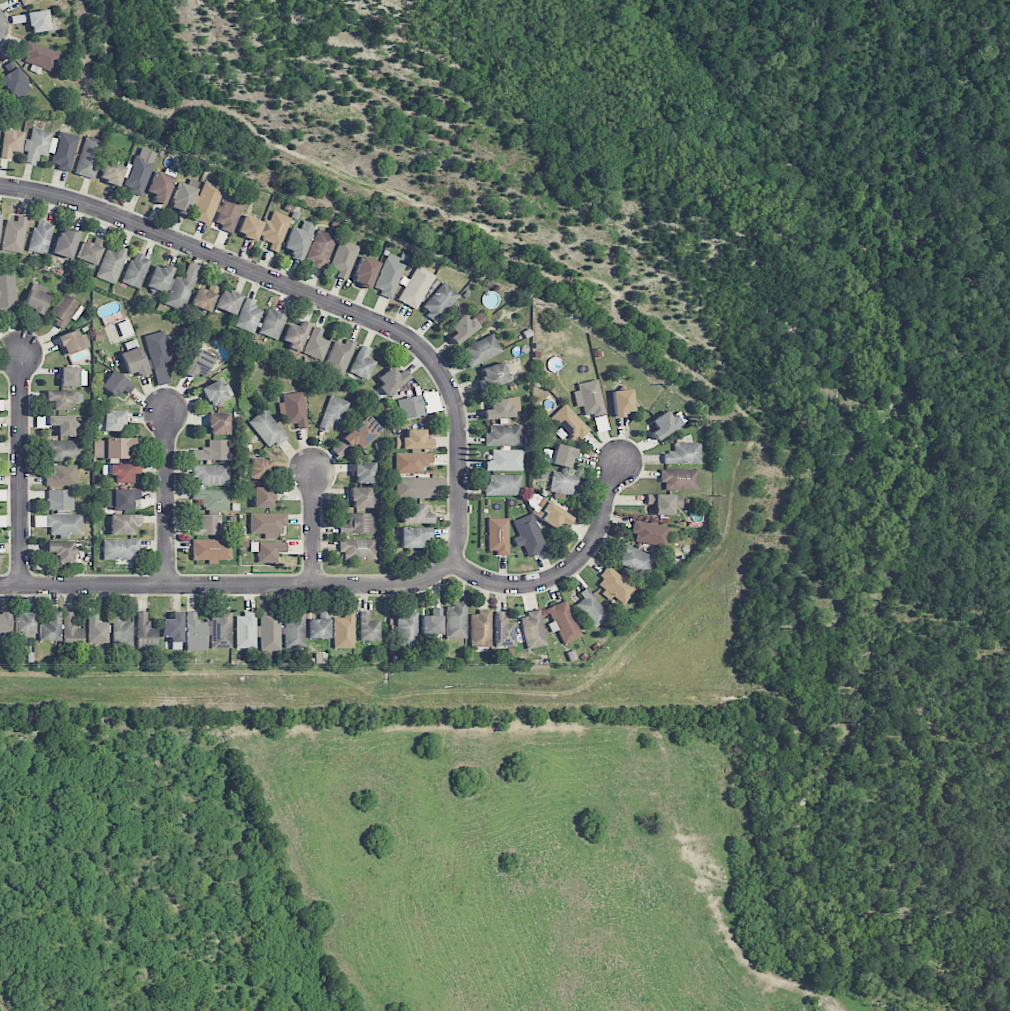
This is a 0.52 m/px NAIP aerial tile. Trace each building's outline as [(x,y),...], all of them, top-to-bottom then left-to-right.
[(51,30),(47,9),(27,13),(31,33),(51,30)] [(21,61),(32,64),(31,67),(53,75),(61,54),(28,42),(21,61)] [(13,60),(0,69),(0,78),(11,94),(14,92),(18,99),(32,90),(13,60)] [(47,156),(51,132),(32,128),(29,140),(25,140),(23,151),(27,151),(25,162),(37,165),(39,155),(47,156)] [(24,131),(4,129),(1,158),(10,159),(11,151),(22,152),(24,131)] [(70,172),(78,136),(59,132),(57,139),(51,138),(48,153),(53,154),(51,163),(58,165),(57,170),(70,172)] [(103,141),(83,137),(77,176),(97,179),(103,141)] [(124,189),(143,195),(156,153),(138,147),(124,189)] [(99,180),(118,186),(125,167),(105,161),(99,180)] [(155,195),(154,202),(166,205),(173,176),(153,171),(148,194),(155,195)] [(210,225),(223,188),(202,181),(194,204),(195,205),(190,219),(210,225)] [(170,211),(188,215),(195,187),(177,183),(170,211)] [(233,233),(246,199),(226,191),(213,225),(233,233)] [(290,217),(272,212),(269,223),(243,215),(237,234),(256,240),(257,238),(272,242),(269,249),(279,252),(290,217)] [(16,222),(7,220),(0,249),(20,254),(28,218),(18,216),(16,222)] [(28,251),(45,256),(54,225),(36,219),(28,251)] [(290,258),(302,262),(313,224),(302,221),(300,230),(291,227),(284,250),(292,252),(290,258)] [(80,233),(61,227),(53,254),(71,259),(80,233)] [(324,271),(336,237),(317,230),(305,263),(324,271)] [(92,244),(83,240),(76,259),(95,266),(104,241),(95,237),(92,244)] [(359,247),(340,239),(329,268),(338,271),(336,277),(346,281),(359,247)] [(95,277),(114,285),(128,250),(118,246),(116,252),(107,248),(95,277)] [(122,283),(140,289),(151,259),(133,253),(122,283)] [(373,290),(392,298),(406,262),(387,255),(373,290)] [(379,262),(361,256),(353,282),(370,287),(379,262)] [(199,266),(189,262),(184,277),(173,273),(174,270),(154,263),(146,287),(168,293),(164,305),(185,312),(199,266)] [(434,275),(417,266),(409,280),(402,276),(398,284),(404,286),(397,300),(416,310),(434,275)] [(15,310),(14,272),(0,272),(0,311),(15,310)] [(218,286),(199,280),(192,306),(211,312),(218,286)] [(459,296),(444,283),(420,308),(435,322),(459,296)] [(24,308),(43,315),(49,296),(30,289),(24,308)] [(215,308),(235,315),(242,296),(222,289),(215,308)] [(62,328),(71,318),(74,321),(84,308),(65,293),(47,316),(62,328)] [(254,308),(256,302),(245,298),(234,327),(254,334),(263,311),(254,308)] [(286,315),(267,309),(260,335),(278,340),(286,315)] [(468,321),(463,315),(449,326),(455,334),(449,338),(455,345),(486,322),(479,313),(468,321)] [(298,327),(290,323),(282,343),(301,351),(311,324),(301,321),(298,327)] [(303,354),(323,361),(330,342),(320,338),(323,330),(313,326),(303,354)] [(85,349),(81,330),(59,335),(64,354),(85,349)] [(144,336),(157,386),(170,383),(166,368),(173,366),(164,331),(144,336)] [(467,356),(464,358),(469,368),(502,352),(493,334),(464,348),(467,356)] [(126,351),(121,353),(127,377),(146,373),(139,339),(124,343),(126,351)] [(334,341),(324,369),(344,376),(355,342),(346,339),(344,344),(334,341)] [(369,381),(376,361),(367,358),(370,349),(360,345),(350,373),(369,381)] [(206,379),(213,354),(192,348),(185,372),(206,379)] [(481,367),(483,377),(477,378),(479,389),(508,382),(504,363),(481,367)] [(60,387),(79,386),(79,367),(60,368),(60,387)] [(385,394),(410,381),(404,370),(397,374),(393,368),(376,378),(385,394)] [(101,386),(116,398),(122,389),(128,394),(134,386),(113,370),(101,386)] [(223,387),(220,380),(202,388),(210,407),(233,397),(228,385),(223,387)] [(606,414),(598,381),(572,387),(577,407),(582,406),(586,419),(606,414)] [(634,411),(631,389),(612,391),(615,418),(626,417),(626,412),(634,411)] [(53,410),(71,411),(71,402),(82,402),(82,392),(45,391),(45,401),(53,401),(53,410)] [(343,425),(349,401),(329,395),(320,428),(330,431),(332,423),(343,425)] [(398,398),(400,419),(425,416),(423,395),(398,398)] [(483,410),(484,419),(512,418),(511,398),(489,399),(490,410),(483,410)] [(550,418),(574,443),(589,430),(565,404),(550,418)] [(287,436),(264,409),(248,422),(270,449),(287,436)] [(124,411),(104,410),(104,431),(124,432),(124,411)] [(651,421),(657,429),(651,433),(657,441),(686,422),(679,411),(670,417),(667,411),(651,421)] [(229,434),(229,413),(209,413),(209,434),(229,434)] [(74,415),(47,416),(47,426),(56,426),(56,436),(80,436),(80,424),(74,425),(74,415)] [(382,430),(368,415),(345,437),(359,451),(382,430)] [(521,446),(521,425),(489,426),(489,433),(484,433),(484,446),(521,446)] [(396,449),(432,448),(431,439),(425,439),(425,429),(406,430),(406,438),(395,438),(396,449)] [(135,450),(135,439),(94,438),(94,458),(129,459),(129,450),(135,450)] [(51,461),(83,461),(83,441),(46,440),(46,453),(51,453),(51,461)] [(192,460),(229,460),(229,440),(209,440),(208,449),(192,449),(192,460)] [(663,464),(701,464),(700,443),(673,443),(674,452),(663,452),(663,464)] [(571,469),(576,449),(557,444),(551,464),(571,469)] [(522,471),(523,451),(492,450),(492,461),(486,461),(486,471),(522,471)] [(432,453),(395,453),(396,474),(422,474),(422,464),(432,464),(432,453)] [(284,477),(287,463),(252,458),(249,478),(267,481),(268,474),(284,477)] [(374,462),(354,462),(354,483),(374,483),(374,462)] [(140,464),(104,464),(104,475),(115,475),(115,483),(133,483),(132,474),(140,474),(140,464)] [(45,485),(76,486),(76,465),(52,465),(52,474),(46,474),(45,485)] [(229,486),(229,466),(192,465),(192,477),(198,477),(198,486),(229,486)] [(697,469),(662,470),(662,490),(697,490),(697,469)] [(550,492),(576,494),(578,474),(552,472),(550,492)] [(522,475),(486,475),(486,495),(522,495),(522,475)] [(396,478),(396,498),(433,498),(433,477),(396,478)] [(274,508),(274,487),(254,487),(254,508),(274,508)] [(371,487),(351,487),(352,508),(377,508),(376,494),(371,494),(371,487)] [(229,490),(193,489),(193,499),(203,500),(202,511),(229,511),(229,490)] [(74,490),(48,490),(48,510),(73,510),(74,490)] [(132,511),(132,500),(140,500),(140,490),(104,490),(104,505),(113,506),(113,510),(132,511)] [(673,516),(673,508),(681,508),(682,495),(647,494),(647,499),(655,499),(654,515),(673,516)] [(573,518),(549,502),(539,517),(563,533),(573,518)] [(432,523),(432,513),(425,513),(425,503),(403,504),(403,510),(402,510),(402,524),(432,523)] [(250,513),(250,533),(285,534),(285,514),(250,513)] [(373,513),(349,514),(349,524),(339,524),(339,534),(373,533),(373,513)] [(547,550),(532,513),(513,521),(519,535),(512,538),(516,548),(523,545),(528,558),(547,550)] [(82,514),(47,514),(47,535),(82,535),(82,514)] [(140,515),(110,514),(110,535),(133,535),(133,526),(140,526),(140,515)] [(192,534),(230,535),(230,521),(221,521),(221,515),(201,514),(200,525),(192,525),(192,534)] [(34,527),(45,527),(44,515),(34,516),(34,527)] [(488,554),(508,553),(508,518),(487,519),(488,554)] [(632,533),(635,534),(634,543),(667,547),(669,526),(633,522),(632,533)] [(423,549),(423,539),(430,539),(430,528),(400,527),(400,548),(423,549)] [(102,559),(140,560),(140,540),(103,539),(102,559)] [(192,560),(231,561),(231,540),(192,539),(192,560)] [(376,560),(375,539),(338,540),(338,552),(343,552),(343,560),(376,560)] [(74,542),(46,542),(46,554),(57,554),(57,563),(74,563),(74,542)] [(257,563),(276,563),(276,553),(286,553),(286,542),(250,543),(250,552),(257,552),(257,563)] [(619,563),(646,576),(655,558),(621,542),(617,551),(623,554),(619,563)] [(595,585),(622,606),(636,589),(609,567),(595,585)] [(579,593),(583,599),(576,604),(593,629),(609,618),(587,587),(579,593)] [(547,608),(552,622),(548,624),(551,633),(558,630),(563,644),(581,637),(567,600),(547,608)] [(445,606),(446,639),(467,639),(466,602),(453,602),(453,606),(445,606)] [(441,608),(431,608),(431,615),(421,615),(422,635),(442,634),(441,608)] [(113,649),(133,648),(132,622),(125,622),(125,611),(112,612),(113,649)] [(231,611),(211,611),(211,649),(231,648),(231,611)] [(304,611),(291,612),(291,615),(284,615),(286,649),(305,648),(304,611)] [(330,638),(329,611),(319,612),(320,620),(309,620),(310,639),(330,638)] [(334,618),(334,648),(354,648),(355,611),(344,611),(344,618),(334,618)] [(496,646),(516,646),(516,622),(506,622),(506,611),(495,612),(496,646)] [(545,647),(542,611),(522,613),(525,649),(545,647)] [(60,641),(59,612),(48,612),(48,624),(39,624),(39,642),(60,641)] [(84,629),(74,629),(75,612),(63,612),(62,647),(83,648),(84,629)] [(158,629),(149,629),(149,612),(137,612),(137,648),(157,648),(158,629)] [(182,612),(171,612),(171,619),(163,619),(163,637),(171,637),(171,643),(182,643),(182,612)] [(196,612),(186,612),(187,651),(206,650),(206,621),(196,621),(196,612)] [(280,651),(280,612),(260,612),(260,625),(255,625),(255,614),(236,614),(236,649),(258,649),(258,651),(280,651)] [(380,621),(369,620),(370,612),(360,612),(359,641),(379,641),(380,621)] [(471,612),(470,647),(490,647),(491,612),(471,612)] [(10,633),(10,613),(0,613),(0,633),(10,633)] [(35,634),(34,613),(14,614),(15,634),(35,634)] [(88,614),(88,643),(108,643),(109,623),(98,622),(98,614),(88,614)] [(417,614),(396,614),(397,649),(417,649),(417,614)]
